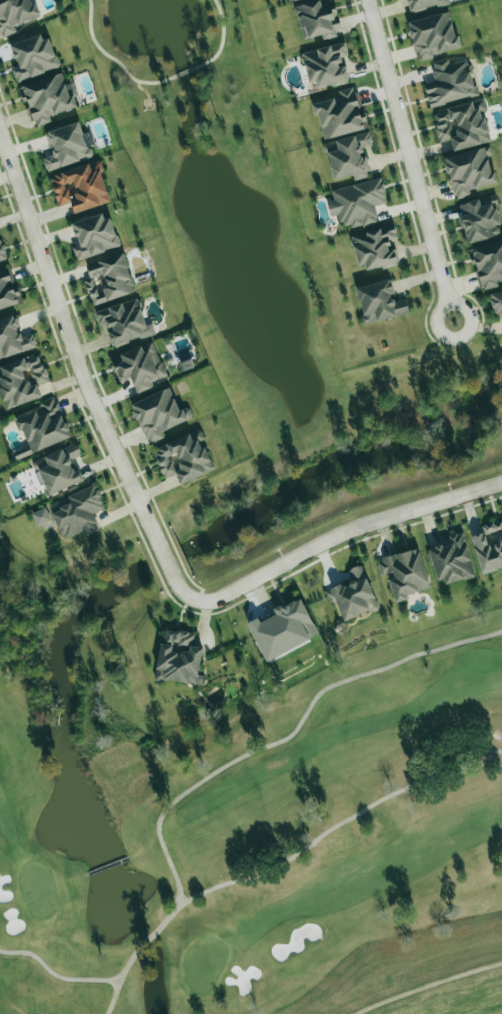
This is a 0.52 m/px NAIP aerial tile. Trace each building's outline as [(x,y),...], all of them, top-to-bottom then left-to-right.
[(16,32),(13,25),(37,17),(31,0),(0,0),(0,38),(16,32)] [(294,7),(303,40),(321,35),(323,40),(340,36),(331,0),(322,0),(294,7)] [(446,0),(407,0),(410,12),(446,4),(446,0)] [(408,21),(416,59),(458,50),(451,12),(408,21)] [(17,83),(58,67),(45,32),(10,46),(18,67),(12,69),(17,83)] [(303,53),(311,90),(349,82),(345,66),(342,66),(340,58),(348,56),(345,43),(303,53)] [(430,107),(477,96),(468,60),(449,64),(448,59),(431,63),(435,81),(424,84),(430,107)] [(49,117),(75,109),(64,73),(18,87),(23,102),(26,101),(34,127),(51,122),(49,117)] [(339,97),(311,104),(313,116),(317,115),(323,139),(366,129),(356,87),(337,91),(339,97)] [(490,142),(483,112),(486,112),(483,100),(432,112),(439,142),(451,140),(453,151),(490,142)] [(46,131),(52,155),(43,158),(46,170),(90,159),(80,122),(46,131)] [(332,180),(353,176),(354,180),(369,177),(365,155),(363,156),(361,148),(372,146),(369,133),(325,143),(332,180)] [(444,157),(453,200),(470,196),(469,189),(495,184),(489,156),(491,155),(489,147),(444,157)] [(49,175),(58,207),(71,203),(74,213),(110,203),(99,161),(49,175)] [(331,190),(333,200),(326,202),(330,217),(339,215),(342,230),(377,222),(374,206),(387,203),(381,179),(331,190)] [(501,235),(493,196),(457,204),(466,243),(501,235)] [(76,261),(120,247),(111,218),(104,220),(102,214),(71,223),(78,246),(72,248),(76,261)] [(351,235),(361,272),(397,263),(392,240),(397,239),(394,225),(351,235)] [(470,248),(480,291),(497,287),(496,280),(501,279),(501,241),(470,248)] [(85,265),(89,278),(84,280),(92,305),(135,292),(124,253),(85,265)] [(10,267),(0,270),(0,310),(21,304),(10,267)] [(355,288),(364,325),(409,314),(405,299),(396,301),(390,280),(355,288)] [(489,294),(495,320),(501,318),(501,291),(489,294)] [(94,311),(98,326),(105,324),(111,347),(155,335),(152,323),(145,325),(138,299),(94,311)] [(33,334),(21,337),(15,316),(0,320),(0,359),(37,348),(33,334)] [(119,354),(122,362),(113,365),(119,383),(131,379),(136,394),(153,388),(151,382),(165,377),(154,342),(119,354)] [(42,397),(38,386),(49,383),(39,353),(0,366),(0,392),(6,409),(42,397)] [(130,404),(147,445),(164,438),(161,431),(193,418),(188,407),(179,411),(170,388),(130,404)] [(30,454),(71,438),(56,400),(15,415),(30,454)] [(152,449),(163,480),(176,475),(179,485),(214,471),(202,441),(205,440),(201,431),(152,449)] [(47,497),(83,481),(74,459),(81,456),(75,443),(32,462),(47,497)] [(48,505),(63,540),(83,531),(85,537),(99,531),(92,514),(105,508),(95,485),(48,505)] [(481,574),(501,568),(501,521),(481,526),(483,533),(471,536),(481,574)] [(437,585),(473,577),(464,533),(448,536),(449,544),(429,548),(437,585)] [(430,589),(418,548),(376,561),(382,578),(387,576),(396,603),(407,600),(405,596),(430,589)] [(343,621),(377,609),(362,565),(347,570),(351,582),(325,591),(330,606),(336,603),(343,621)] [(248,623),(265,661),(318,637),(301,598),(273,610),(276,615),(259,623),(257,619),(248,623)] [(203,648),(192,646),(194,634),(162,629),(154,679),(203,686),(205,676),(198,675),(203,648)]
